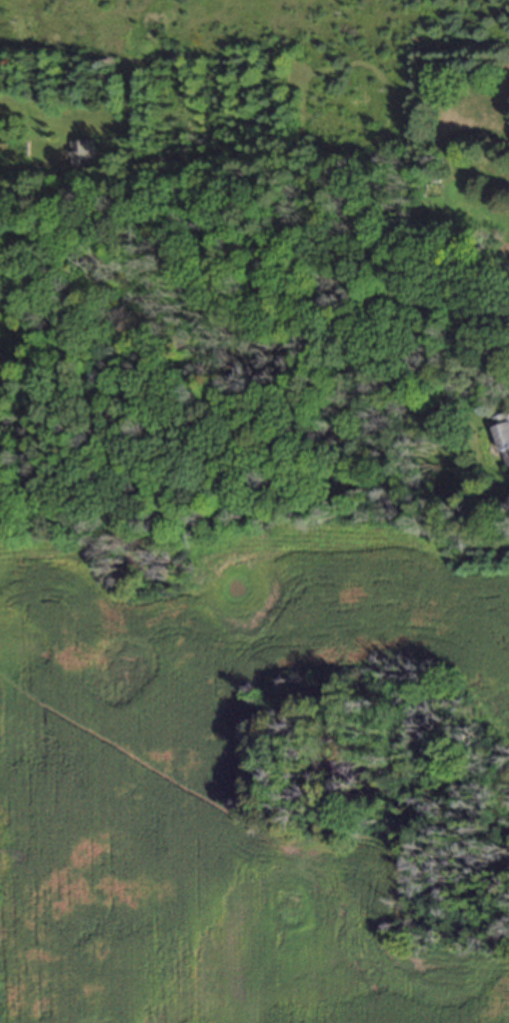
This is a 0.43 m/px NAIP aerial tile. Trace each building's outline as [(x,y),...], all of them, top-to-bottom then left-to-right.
[(93,169),(93,142),(73,142),(73,169),(93,169)] [(494,418),(507,467),(508,466),(508,414),(494,418)]
